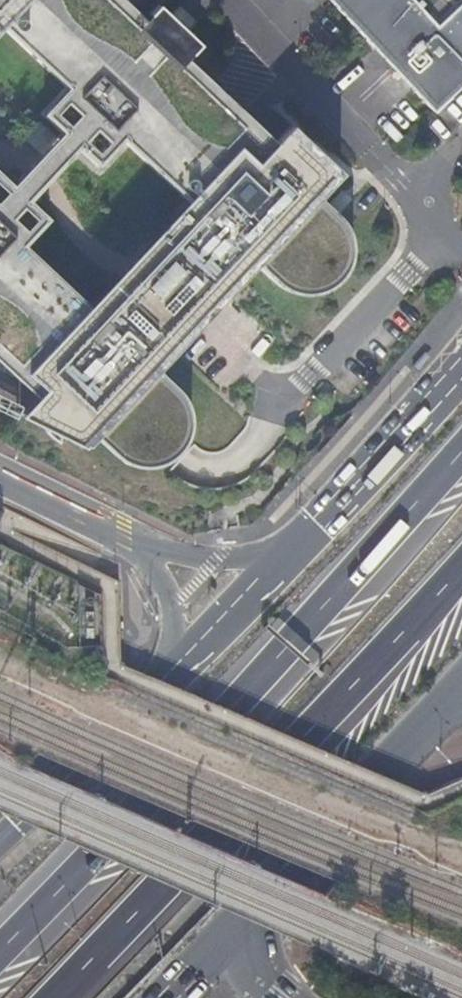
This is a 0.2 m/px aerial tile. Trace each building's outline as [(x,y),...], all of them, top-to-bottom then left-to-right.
[(122,460),(130,464),(137,465),(143,466),(146,466),(153,465),(162,463),(168,460),(175,454),(180,450),(185,442),(189,433),(190,423),(190,417),(190,411),(188,405),(184,396),(178,388),(156,368),(254,262),(274,281),(282,286),(288,289),(294,291),(300,292),(307,293),(313,292),(319,290),(325,288),(333,283),(338,279),(342,274),(345,268),(348,262),(350,256),(351,247),(350,237),(347,228),(342,220),(338,215),(316,195),(338,171),(297,134),(296,135),(290,130),(293,128),(289,124),(273,141),(266,148),(175,64),(168,72),(128,35),(135,28),(105,0),(0,0),(0,28),(65,87),(40,114),(60,132),(11,185),(0,176),(0,349),(25,373),(43,389),(36,397),(19,416),(83,447),(94,436),(116,457),(122,460)] [(177,43),(176,43),(186,33),(155,4),(143,17),(164,36),(163,38),(121,0),(105,0),(135,28),(128,35),(168,72),(175,64),(266,148),(273,141),(173,48),(177,43)] [(439,116),(461,94),(461,0),(332,0),(439,116)] [(186,33),(176,43),(177,43),(188,53),(197,43),(186,33)] [(36,397),(43,389),(25,373),(0,349),(0,364),(36,397)]
